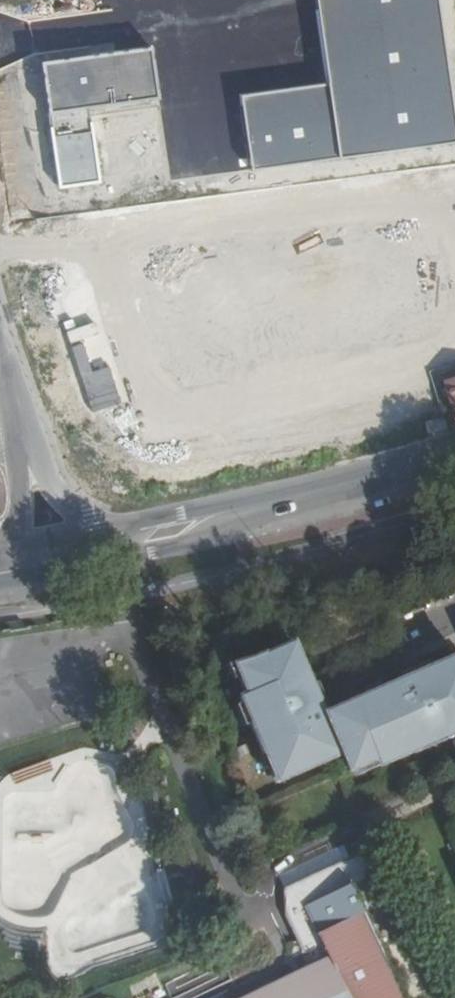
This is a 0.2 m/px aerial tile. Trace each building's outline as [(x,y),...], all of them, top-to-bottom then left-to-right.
[(440,387),(454,431),(454,430),(454,382),(440,387)] [(448,562),(454,560),(454,550),(446,553),(448,562)] [(341,778),(350,795),(357,791),(376,782),(379,788),(417,769),(415,766),(449,749),(451,752),(454,750),(454,671),(429,684),(423,688),(426,695),(416,700),(412,693),(405,697),(380,709),(368,715),(327,736),(323,728),(322,726),(314,730),(309,720),(316,716),(313,708),(292,667),(264,681),(263,679),(231,695),(246,724),(240,727),(268,783),(274,780),(280,792),(283,799),(291,795),(302,790),(305,796),(341,778)] [(427,678),(402,691),(405,697),(412,693),(416,700),(426,695),(423,688),(429,684),(427,678)] [(377,703),(365,708),(368,715),(380,709),(377,703)] [(329,725),(319,705),(313,708),(316,716),(309,720),(314,730),(322,726),(323,728),(329,725)] [(376,782),(357,791),(361,797),(379,788),(376,782)] [(280,792),(274,795),(281,808),(294,802),(291,795),(283,799),(280,792)] [(447,848),(453,864),(454,864),(454,847),(454,845),(447,848)] [(328,967),(258,997),(404,997),(352,884),(301,907),(328,967)] [(122,983),(128,997),(157,997),(193,981),(181,956),(122,983)]
